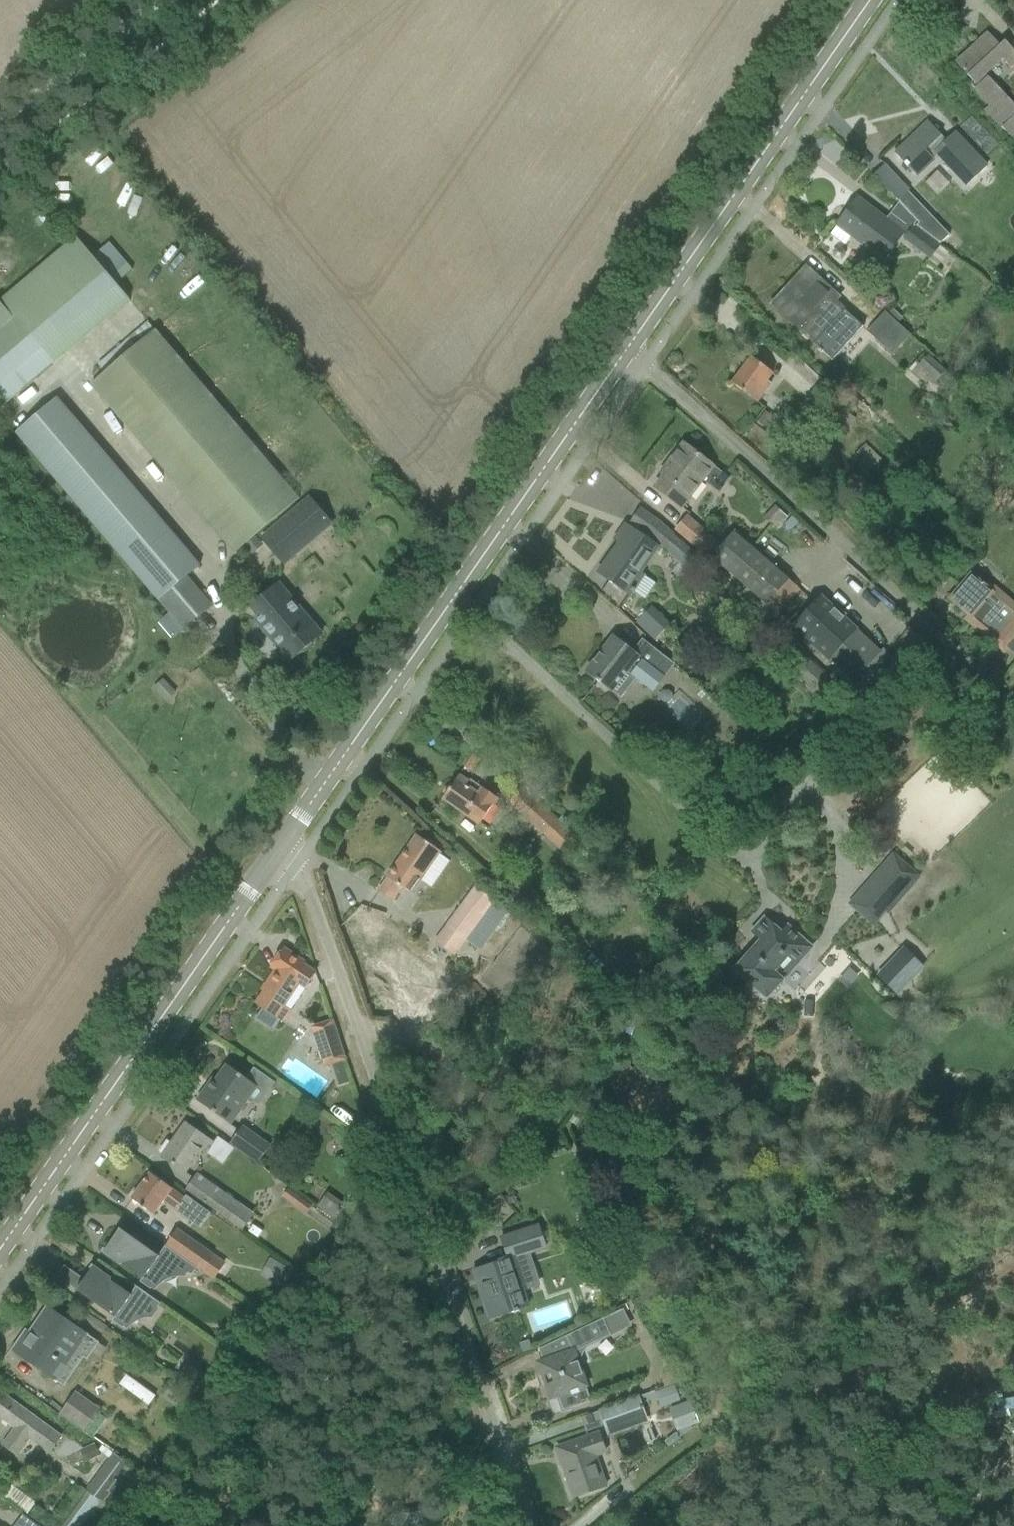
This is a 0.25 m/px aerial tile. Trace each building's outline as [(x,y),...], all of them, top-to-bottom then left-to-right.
[(985,110),(1013,141),(1013,105),(985,74),(1002,59),(1009,67),(1013,63),(1013,51),(1004,41),(999,46),(988,33),(956,63),(974,83),(971,86),(990,106),(985,110)] [(939,138),(941,135),(929,123),(895,154),(916,176),(938,155),(958,176),(967,186),(986,167),(954,133),(943,142),(939,138)] [(873,175),(887,190),(898,201),(909,191),(884,165),(873,175)] [(830,235),(844,245),(850,238),(861,246),(864,243),(884,258),(903,234),(857,199),(837,225),(830,235)] [(918,223),(915,227),(938,245),(948,237),(930,218),(921,226),(918,223)] [(939,246),(914,227),(904,239),(929,258),(939,246)] [(5,311),(0,316),(0,397),(6,405),(129,300),(116,285),(94,258),(89,252),(76,237),(0,301),(0,305),(5,311)] [(110,244),(94,258),(116,285),(132,271),(110,244)] [(818,351),(821,354),(822,352),(832,361),(863,327),(832,299),(836,294),(806,267),(771,305),(793,325),(795,323),(815,341),(813,344),(819,349),(818,351)] [(867,332),(891,354),(910,335),(884,313),(867,332)] [(91,385),(235,554),(298,499),(155,331),(91,385)] [(910,367),(926,383),(940,369),(924,354),(910,367)] [(771,384),(766,381),(773,373),(751,357),(731,383),(757,402),(771,384)] [(799,379),(807,386),(817,375),(799,358),(786,371),(797,381),(799,379)] [(24,424),(16,431),(23,440),(158,600),(167,610),(183,629),(196,618),(211,606),(194,586),(186,577),(199,566),(55,398),(24,424)] [(669,470),(655,489),(681,508),(713,466),(684,444),(666,468),(669,470)] [(856,453),(874,471),(883,461),(865,444),(856,453)] [(262,541),(282,564),(329,523),(310,500),(262,541)] [(764,518),(774,527),(785,515),(775,506),(764,518)] [(638,573),(656,548),(647,542),(649,539),(660,547),(685,569),(697,556),(670,531),(657,522),(640,510),(631,523),(633,525),(599,573),(630,594),(632,592),(633,593),(635,590),(634,588),(642,576),(638,573)] [(677,529),(766,606),(788,580),(734,533),(721,547),(687,518),(677,529)] [(972,620),(973,618),(995,638),(994,639),(1007,650),(1013,641),(1013,613),(993,595),(994,594),(971,574),(949,599),(972,620)] [(261,626),(274,641),(278,637),(295,657),(300,653),(304,653),(311,647),(312,643),(321,635),(278,584),(252,607),(265,623),(261,626)] [(821,598),(793,627),(852,681),(879,652),(843,618),(845,616),(836,607),(834,610),(821,598)] [(639,622),(658,639),(672,624),(652,607),(639,622)] [(586,671),(597,680),(596,681),(600,684),(601,683),(612,691),(621,697),(635,679),(645,686),(666,658),(642,639),(632,652),(613,637),(586,671)] [(773,653),(813,690),(828,675),(785,639),(773,653)] [(163,680),(154,689),(165,702),(175,693),(163,680)] [(473,755),(464,767),(472,773),(481,761),(473,755)] [(443,798),(459,810),(480,824),(497,798),(469,779),(468,782),(459,776),(443,798)] [(508,802),(559,850),(573,834),(523,789),(508,802)] [(379,892),(392,901),(401,888),(410,894),(440,852),(417,836),(379,892)] [(847,904),(873,928),(918,881),(889,858),(847,904)] [(474,887),(445,925),(466,941),(475,928),(494,902),(474,887)] [(752,932),(761,941),(735,970),(766,998),(811,948),(787,927),(781,934),(764,919),(752,932)] [(358,962),(397,993),(417,968),(378,937),(358,962)] [(923,965),(903,945),(876,973),(897,993),(923,965)] [(261,1008),(255,1018),(271,1030),(278,1020),(283,1022),(290,1011),(283,1006),(298,983),(306,988),(316,973),(304,965),(305,963),(283,949),(270,967),(275,971),(268,982),(270,984),(256,1005),(261,1008)] [(313,1028),(325,1066),(344,1059),(332,1021),(313,1028)] [(197,1101),(230,1124),(247,1100),(251,1103),(262,1101),(275,1083),(254,1068),(246,1079),(227,1065),(216,1080),(213,1078),(197,1101)] [(167,1141),(159,1152),(163,1155),(162,1157),(185,1173),(201,1150),(206,1154),(213,1144),(185,1124),(171,1144),(167,1141)] [(230,1143),(258,1163),(271,1145),(252,1132),(248,1137),(239,1131),(230,1143)] [(150,1173),(131,1199),(148,1211),(153,1214),(163,1200),(177,1210),(176,1212),(198,1228),(209,1213),(187,1197),(185,1199),(172,1189),(166,1185),(150,1173)] [(282,1197),(306,1214),(312,1206),(289,1189),(282,1197)] [(222,1192),(211,1208),(242,1230),(250,1219),(253,1214),(222,1192)] [(327,1194),(318,1206),(340,1222),(349,1209),(327,1194)] [(483,1298),(484,1302),(487,1302),(492,1318),(515,1311),(515,1313),(519,1311),(518,1310),(528,1306),(521,1284),(518,1286),(514,1274),(521,1272),(516,1256),(522,1254),(522,1255),(547,1247),(539,1225),(501,1238),(508,1258),(499,1260),(500,1262),(476,1270),(485,1297),(483,1298)] [(196,1268),(165,1246),(158,1256),(136,1240),(120,1229),(104,1252),(120,1263),(142,1278),(139,1282),(149,1289),(150,1288),(155,1290),(156,1287),(161,1284),(165,1280),(171,1278),(179,1277),(185,1277),(187,1272),(192,1275),(196,1268)] [(177,1229),(165,1246),(196,1268),(200,1271),(214,1280),(225,1263),(213,1254),(177,1229)] [(260,1276),(283,1289),(293,1271),(270,1258),(260,1276)] [(116,1318),(114,1322),(128,1330),(132,1325),(137,1321),(145,1319),(150,1318),(152,1318),(159,1308),(157,1307),(160,1303),(136,1286),(131,1295),(92,1268),(76,1291),(116,1318)] [(27,1331),(13,1351),(29,1362),(55,1379),(63,1385),(86,1353),(90,1356),(99,1343),(90,1336),(64,1319),(48,1307),(34,1327),(37,1329),(33,1335),(27,1331)] [(609,1315),(569,1334),(576,1349),(616,1330),(609,1315)] [(528,1341),(519,1344),(522,1353),(531,1350),(528,1341)] [(546,1373),(543,1375),(546,1385),(550,1384),(555,1397),(558,1396),(563,1410),(602,1397),(597,1381),(579,1387),(574,1374),(578,1373),(571,1351),(542,1361),(546,1373)] [(177,1377),(211,1400),(221,1386),(187,1363),(177,1377)] [(148,1405),(155,1394),(124,1373),(117,1384),(148,1405)] [(599,1410),(607,1432),(647,1417),(643,1404),(658,1398),(661,1408),(679,1401),(674,1384),(639,1396),(639,1395),(599,1410)] [(61,1415),(84,1431),(100,1408),(77,1392),(61,1415)] [(17,1455),(30,1438),(39,1445),(49,1453),(61,1437),(3,1394),(0,1398),(0,1418),(15,1429),(3,1445),(17,1455)] [(561,1462),(574,1498),(602,1488),(595,1467),(591,1468),(587,1455),(605,1449),(599,1433),(560,1447),(565,1461),(561,1462)] [(675,1435),(664,1443),(668,1448),(678,1439),(675,1435)] [(101,1456),(95,1443),(80,1449),(86,1463),(101,1456)] [(98,1502),(128,1464),(114,1452),(85,1491),(98,1502)] [(27,1507),(32,1498),(11,1488),(7,1496),(27,1507)] [(421,1511),(385,1516),(387,1525),(424,1525),(421,1511)]
